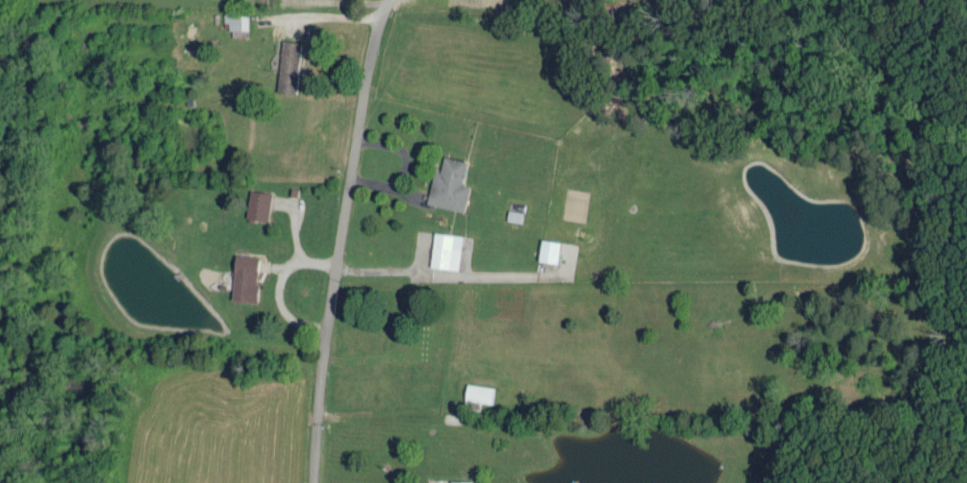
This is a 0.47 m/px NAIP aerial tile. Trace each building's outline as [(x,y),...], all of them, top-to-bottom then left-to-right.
[(225,27),(248,28),(248,11),(226,10),(225,27)] [(296,90),(299,39),(280,38),(277,89),(296,90)] [(426,201),(463,209),(469,184),(460,182),(466,159),(443,154),(440,169),(434,168),(426,201)] [(246,216),(267,218),(270,190),(248,188),(246,216)] [(462,233),(433,230),(430,264),(458,267),(462,233)] [(538,259),(557,260),(559,239),(540,237),(538,259)] [(254,299),(259,254),(235,251),(230,297),(254,299)]
